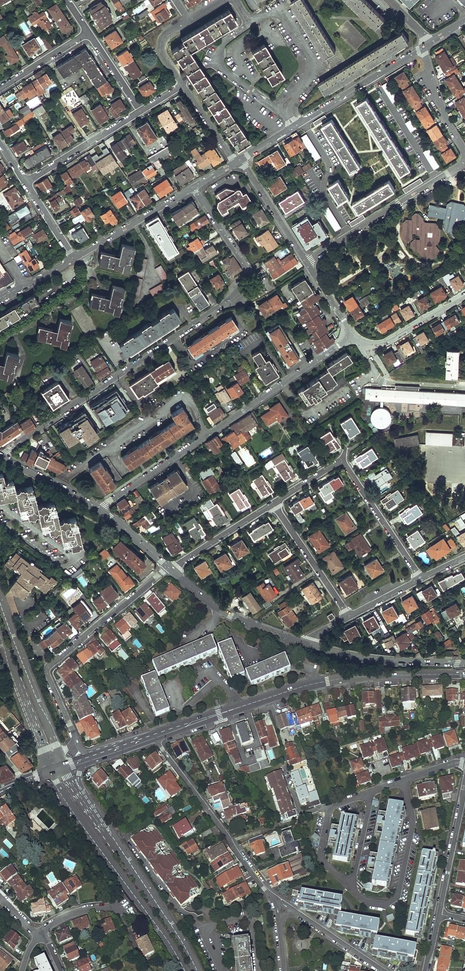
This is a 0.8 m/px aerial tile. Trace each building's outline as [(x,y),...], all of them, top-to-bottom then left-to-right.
[(119,9),(123,6),(122,5),(120,1),(119,0),(113,0),(119,9)] [(188,8),(201,0),(189,0),(190,1),(185,4),(188,8)] [(326,58),(336,52),(304,0),(297,0),(292,3),(326,58)] [(376,28),(385,18),(366,0),(348,0),(376,28)] [(101,1),(89,9),(101,27),(113,19),(101,1)] [(164,3),(150,12),(153,16),(154,15),(159,22),(169,16),(166,11),(165,13),(163,9),(164,8),(166,7),(164,3)] [(48,8),(64,32),(71,27),(55,4),(48,8)] [(186,74),(236,149),(249,141),(189,51),(237,23),(229,10),(181,39),(183,43),(171,51),(185,71),(180,74),(182,77),(186,74)] [(36,23),(39,21),(41,24),(41,25),(44,30),(51,25),(46,17),(46,16),(43,12),(39,15),(37,12),(28,18),(29,20),(32,25),(33,25),(36,23)] [(105,37),(112,47),(122,41),(115,30),(105,37)] [(320,83),(326,94),(410,42),(403,32),(320,83)] [(2,43),(9,54),(7,56),(11,64),(19,59),(3,36),(0,38),(0,44),(2,43)] [(22,45),(29,55),(41,47),(38,43),(35,38),(34,37),(25,43),(22,45)] [(73,48),(76,53),(84,48),(82,44),(73,48)] [(252,52),(271,82),(283,75),(264,44),(260,46),(252,52)] [(56,67),(63,78),(82,66),(97,87),(97,86),(106,81),(85,49),(56,67)] [(435,57),(440,64),(448,59),(442,49),(436,53),(438,56),(435,57)] [(118,56),(124,65),(133,60),(133,59),(127,50),(118,56)] [(449,59),(448,59),(440,64),(447,75),(457,69),(455,66),(453,67),(449,59)] [(128,70),(133,78),(141,73),(133,60),(124,65),(127,71),(128,70)] [(459,72),(457,69),(447,75),(444,77),(450,87),(459,82),(454,75),(459,72)] [(396,77),(402,88),(409,84),(407,80),(409,79),(405,72),(396,77)] [(46,73),(38,79),(38,80),(35,82),(37,84),(43,93),(45,92),(43,88),(51,82),(46,73)] [(139,88),(144,96),(154,90),(147,77),(137,83),(140,87),(139,88)] [(97,86),(103,95),(112,90),(106,81),(97,86)] [(40,96),(43,93),(37,84),(35,82),(32,84),(31,83),(23,88),(25,90),(20,93),(24,99),(29,97),(37,91),(39,95),(40,96)] [(450,87),(456,98),(462,94),(461,91),(463,89),(459,82),(450,87)] [(402,88),(409,98),(418,93),(413,85),(411,87),(409,84),(402,88)] [(31,100),(39,95),(37,91),(29,97),(31,100)] [(16,96),(20,102),(24,99),(20,93),(16,96)] [(79,98),(84,105),(91,100),(86,93),(79,98)] [(418,93),(409,98),(415,109),(422,105),(420,101),(422,100),(418,93)] [(455,103),(460,110),(464,107),(464,98),(462,94),(456,98),(458,101),(455,103)] [(111,108),(117,117),(120,115),(118,111),(124,107),(117,96),(106,103),(109,107),(110,109),(111,108)] [(386,150),(401,174),(411,168),(367,98),(358,104),(363,112),(386,150)] [(194,121),(181,101),(177,104),(182,112),(179,114),(182,119),(184,121),(188,119),(190,123),(194,121)] [(93,109),(97,115),(105,110),(103,106),(101,104),(93,109)] [(33,112),(36,117),(47,110),(43,105),(33,112)] [(422,105),(415,109),(421,119),(431,113),(426,106),(423,108),(422,105)] [(21,111),(25,117),(32,112),(33,112),(29,106),(21,111)] [(10,108),(5,111),(9,117),(14,114),(10,108)] [(73,113),(81,125),(89,120),(81,108),(73,113)] [(158,115),(168,131),(177,125),(167,109),(158,115)] [(107,114),(105,110),(97,115),(101,122),(109,117),(107,114)] [(1,122),(9,117),(5,111),(0,114),(0,120),(1,122)] [(23,121),(34,114),(32,112),(25,117),(7,129),(7,130),(5,132),(7,135),(19,127),(18,125),(23,122),(23,121)] [(421,119),(428,129),(434,125),(433,123),(435,121),(431,113),(421,119)] [(327,119),(325,115),(313,122),(316,126),(327,119)] [(323,125),(351,171),(355,169),(360,166),(353,154),(340,132),(332,119),(323,125)] [(411,133),(417,130),(411,120),(405,123),(411,133)] [(136,128),(147,144),(157,137),(146,122),(136,128)] [(428,129),(434,140),(443,134),(439,127),(436,129),(434,125),(428,129)] [(62,129),(60,130),(62,133),(69,143),(69,144),(75,140),(71,133),(76,130),(73,126),(64,132),(62,129)] [(291,155),(301,150),(306,147),(296,132),(292,135),(294,138),(284,144),(291,155)] [(54,138),(61,148),(69,143),(62,133),(54,138)] [(121,139),(127,148),(135,142),(129,134),(121,139)] [(321,157),(306,134),(301,138),(316,160),(321,157)] [(434,140),(441,150),(447,146),(445,143),(448,141),(443,134),(434,140)] [(127,148),(121,139),(117,142),(118,143),(116,145),(115,144),(111,146),(117,156),(119,155),(121,157),(126,154),(124,150),(127,148)] [(16,149),(21,156),(29,151),(22,140),(14,145),(16,149)] [(170,145),(148,158),(150,161),(152,163),(153,163),(154,162),(156,161),(158,160),(163,157),(169,153),(174,151),(170,145)] [(25,159),(29,167),(52,154),(48,146),(25,159)] [(441,150),(447,161),(456,155),(451,147),(449,149),(447,146),(441,150)] [(97,153),(91,156),(98,167),(103,174),(109,170),(112,174),(115,173),(112,168),(118,164),(107,147),(101,150),(103,153),(98,156),(97,153)] [(210,161),(213,164),(218,161),(216,158),(218,157),(212,147),(204,152),(210,161)] [(131,153),(127,148),(124,150),(126,154),(121,157),(119,155),(117,156),(120,160),(131,153)] [(205,162),(206,164),(210,161),(204,152),(200,155),(196,149),(191,151),(197,161),(200,165),(205,162)] [(439,165),(429,149),(424,152),(434,169),(439,165)] [(277,150),(259,162),(262,169),(274,162),(278,168),(285,163),(287,167),(292,164),(287,158),(284,160),(277,150)] [(91,167),(93,171),(98,167),(91,156),(90,154),(82,159),(83,160),(79,162),(85,171),(91,167)] [(150,161),(140,167),(142,169),(152,163),(150,161)] [(66,170),(72,179),(85,171),(79,162),(66,170)] [(146,177),(155,171),(152,166),(153,165),(153,163),(152,163),(142,169),(141,170),(146,176),(146,177)] [(191,163),(187,166),(185,163),(178,167),(187,179),(193,175),(191,172),(195,169),(191,163)] [(295,170),(299,175),(311,167),(309,163),(301,168),(299,165),(294,169),(295,170)] [(187,179),(178,167),(172,171),(174,174),(170,177),(174,183),(178,180),(180,184),(187,179)] [(60,174),(67,185),(69,184),(73,181),(72,179),(66,170),(60,174)] [(129,180),(132,185),(146,176),(141,170),(129,177),(129,180)] [(8,183),(3,175),(0,176),(0,188),(8,183)] [(268,184),(275,195),(288,188),(281,177),(268,184)] [(36,184),(41,192),(52,186),(47,178),(39,183),(39,182),(36,184)] [(160,183),(165,192),(172,187),(167,178),(160,183)] [(329,186),(340,203),(349,197),(339,179),(329,186)] [(389,181),(353,203),(359,213),(396,190),(389,181)] [(153,188),(159,196),(165,192),(160,183),(153,188)] [(65,191),(67,193),(72,190),(69,184),(67,185),(63,188),(64,188),(65,191)] [(4,194),(13,207),(24,200),(21,196),(18,198),(15,193),(18,191),(15,187),(4,194)] [(220,199),(217,201),(216,206),(222,214),(227,210),(226,208),(232,205),(230,202),(236,198),(238,201),(241,206),(251,201),(245,192),(242,194),(239,189),(237,188),(235,190),(229,194),(226,188),(216,194),(220,199)] [(130,198),(137,208),(144,203),(137,193),(134,195),(132,192),(131,193),(128,189),(123,193),(127,200),(130,198)] [(137,193),(144,203),(151,199),(144,189),(137,193)] [(111,196),(118,206),(127,200),(123,193),(121,190),(120,190),(111,196)] [(280,202),(286,213),(305,201),(298,191),(280,202)] [(62,205),(60,200),(63,198),(61,194),(59,196),(57,192),(46,199),(54,210),(62,205)] [(74,200),(77,205),(82,201),(80,197),(74,200)] [(191,202),(170,215),(179,228),(199,214),(191,202)] [(427,215),(430,215),(432,218),(438,216),(439,217),(442,218),(444,221),(443,226),(447,232),(449,232),(451,238),(455,236),(452,231),(453,225),(456,223),(459,224),(463,222),(464,225),(464,213),(464,212),(464,208),(462,204),(460,204),(456,207),(453,202),(450,202),(448,204),(446,208),(443,209),(442,207),(440,207),(437,210),(435,206),(431,206),(426,209),(425,211),(427,215)] [(341,227),(325,203),(319,207),(335,231),(341,227)] [(28,219),(33,216),(29,211),(30,210),(26,204),(9,216),(13,223),(21,218),(20,217),(25,214),(28,219)] [(78,206),(71,210),(75,216),(77,215),(77,214),(81,211),(78,206)] [(82,211),(88,220),(92,217),(91,216),(94,214),(88,206),(82,211)] [(101,215),(106,222),(109,219),(112,223),(117,220),(110,209),(101,215)] [(253,214),(260,226),(269,221),(261,209),(253,214)] [(365,218),(363,214),(349,222),(351,226),(365,218)] [(407,229),(404,232),(404,235),(406,238),(407,237),(408,238),(409,240),(412,240),(415,238),(415,234),(418,232),(421,232),(420,234),(423,234),(425,237),(425,241),(423,242),(419,242),(419,240),(417,240),(412,244),(412,246),(417,252),(421,253),(421,254),(425,259),(435,259),(435,257),(436,258),(440,255),(446,255),(446,252),(439,251),(435,248),(435,245),(439,242),(439,238),(437,235),(439,233),(439,230),(437,227),(435,227),(435,224),(433,224),(430,225),(429,224),(425,223),(425,225),(423,225),(421,222),(422,220),(420,217),(418,217),(418,214),(416,214),(414,215),(413,219),(411,221),(409,221),(409,220),(407,219),(405,222),(405,227),(407,229)] [(179,250),(156,215),(143,223),(166,259),(179,250)] [(205,215),(189,225),(191,229),(192,228),(193,229),(196,227),(197,228),(209,220),(205,215)] [(295,225),(309,247),(327,235),(319,222),(313,226),(308,217),(295,225)] [(69,229),(78,243),(89,236),(80,223),(74,226),(69,229)] [(233,226),(240,237),(246,233),(240,223),(233,226)] [(22,241),(34,233),(29,226),(21,231),(23,234),(20,237),(17,233),(16,234),(14,231),(9,235),(15,244),(21,240),(22,241)] [(30,237),(34,243),(47,235),(43,229),(30,237)] [(255,238),(260,246),(262,245),(267,252),(276,246),(266,231),(255,238)] [(199,242),(197,238),(189,243),(194,251),(195,251),(202,246),(205,245),(202,240),(199,242)] [(15,246),(25,264),(27,264),(30,270),(39,266),(35,258),(32,260),(21,242),(15,246)] [(102,252),(99,263),(122,269),(122,270),(127,271),(133,247),(122,244),(119,256),(102,252)] [(212,244),(204,250),(202,246),(195,251),(200,259),(204,257),(206,260),(218,253),(212,244)] [(280,262),(282,265),(294,258),(291,254),(280,262)] [(263,263),(270,274),(280,267),(277,264),(273,256),(263,263)] [(147,259),(141,257),(136,276),(143,277),(147,259)] [(224,263),(232,276),(242,269),(234,257),(230,259),(225,263),(224,263)] [(280,267),(270,274),(273,279),(297,263),(294,258),(282,265),(280,267)] [(209,263),(213,269),(217,267),(213,260),(209,263)] [(161,265),(155,269),(162,280),(168,276),(161,265)] [(178,276),(199,309),(208,303),(196,284),(203,280),(197,270),(194,266),(178,276)] [(456,290),(464,285),(464,284),(459,274),(451,279),(450,278),(452,277),(449,272),(443,276),(446,283),(448,286),(452,283),(456,290)] [(207,280),(212,288),(214,286),(216,289),(225,283),(218,273),(209,279),(207,280)] [(143,279),(136,278),(132,295),(139,296),(143,279)] [(291,287),(299,300),(311,292),(304,279),(291,287)] [(162,283),(150,290),(153,296),(165,289),(162,283)] [(430,292),(436,302),(448,295),(442,285),(430,292)] [(92,293),(89,304),(112,309),(111,312),(118,313),(123,288),(113,286),(109,297),(92,293)] [(300,314),(298,315),(302,323),(304,321),(306,324),(320,315),(312,302),(319,298),(314,290),(312,292),(299,301),(302,304),(298,307),(300,311),(298,312),(300,314)] [(410,296),(413,301),(417,299),(416,298),(422,294),(419,290),(410,296)] [(257,305),(260,310),(257,312),(261,318),(264,316),(264,317),(282,306),(283,308),(287,305),(285,302),(283,303),(276,293),(267,299),(266,299),(257,305)] [(39,303),(34,294),(0,315),(0,327),(39,303)] [(418,300),(423,310),(432,305),(426,295),(418,300)] [(404,299),(408,305),(413,301),(410,296),(404,299)] [(346,301),(351,310),(359,305),(353,297),(346,301)] [(351,310),(357,319),(364,315),(361,309),(370,304),(367,300),(360,304),(359,305),(351,310)] [(400,310),(407,320),(416,314),(410,304),(400,310)] [(94,338),(114,366),(127,358),(125,356),(179,318),(172,308),(118,345),(108,329),(94,338)] [(451,317),(444,321),(448,328),(451,325),(452,327),(459,322),(454,313),(450,316),(451,317)] [(383,321),(382,319),(375,323),(376,325),(380,332),(398,322),(394,314),(390,317),(383,321)] [(313,334),(308,337),(317,352),(324,347),(333,341),(331,338),(329,339),(324,332),(326,331),(322,324),(325,323),(320,315),(306,324),(308,327),(306,329),(309,333),(311,331),(313,334)] [(230,316),(186,346),(189,350),(187,352),(189,356),(191,354),(194,358),(238,327),(230,316)] [(40,326),(37,337),(58,342),(58,344),(65,346),(70,321),(60,318),(57,330),(40,326)] [(432,327),(437,335),(445,331),(444,330),(448,328),(444,321),(437,325),(437,324),(432,327)] [(265,331),(287,367),(300,359),(288,340),(289,340),(278,323),(265,331)] [(417,337),(413,339),(417,344),(420,343),(421,345),(428,341),(424,333),(421,335),(421,333),(416,336),(417,337)] [(413,349),(409,342),(406,344),(405,343),(397,348),(398,350),(402,356),(403,359),(407,357),(405,354),(407,353),(413,349)] [(448,349),(447,377),(458,378),(460,350),(448,349)] [(402,356),(398,350),(394,353),(392,350),(384,355),(389,364),(398,359),(401,363),(404,361),(402,356)] [(255,367),(264,384),(278,375),(268,359),(265,361),(259,351),(251,356),(257,366),(255,367)] [(6,376),(6,378),(11,379),(12,375),(17,354),(8,352),(4,364),(0,363),(0,375),(6,376)] [(347,352),(326,366),(328,370),(297,390),(305,403),(312,398),(313,400),(320,396),(318,394),(336,382),(331,373),(352,360),(347,352)] [(67,361),(84,386),(91,381),(80,365),(79,365),(73,356),(67,361)] [(101,356),(91,363),(97,372),(95,374),(99,379),(110,372),(106,366),(107,366),(101,356)] [(168,375),(175,370),(167,358),(149,370),(150,371),(153,377),(157,382),(164,377),(165,378),(168,376),(168,375)] [(233,376),(239,385),(253,377),(249,372),(246,373),(241,366),(237,369),(239,373),(233,376)] [(150,371),(130,384),(138,397),(142,393),(143,394),(154,388),(153,386),(158,383),(153,377),(150,371)] [(41,391),(52,408),(67,397),(57,381),(46,388),(41,380),(35,384),(40,392),(41,391)] [(223,388),(230,399),(242,392),(237,383),(227,389),(225,386),(223,387),(223,388)] [(365,389),(365,399),(369,399),(369,400),(380,401),(380,407),(378,407),(375,409),(374,410),(372,412),(371,415),(371,417),(371,419),(371,420),(372,422),(373,423),(374,425),(375,426),(377,427),(378,427),(380,428),(381,428),(382,428),(385,427),(386,427),(387,427),(389,425),(391,423),(392,421),(392,419),(393,418),(392,415),(392,412),(391,412),(390,410),(388,409),(387,408),(388,401),(464,405),(464,393),(419,391),(420,386),(396,385),(395,390),(365,389)] [(215,394),(221,404),(230,399),(223,388),(217,392),(215,394)] [(127,407),(115,389),(90,406),(102,424),(127,407)] [(259,414),(266,423),(276,417),(278,420),(286,414),(278,401),(259,414)] [(205,410),(213,423),(224,415),(219,407),(215,410),(211,405),(205,410)] [(175,421),(121,457),(128,467),(192,424),(181,407),(171,415),(175,421)] [(92,422),(84,410),(56,429),(66,443),(78,435),(83,443),(96,434),(90,424),(92,422)] [(235,423),(246,439),(250,436),(246,430),(257,423),(256,422),(257,421),(256,419),(255,420),(250,412),(235,423)] [(17,422),(22,428),(25,432),(25,433),(40,423),(37,418),(34,419),(31,416),(30,417),(28,414),(17,422)] [(340,423),(349,437),(359,430),(351,417),(340,423)] [(22,428),(17,422),(17,420),(1,431),(0,430),(0,443),(22,428)] [(246,439),(235,423),(230,426),(233,430),(226,435),(231,443),(234,447),(246,439)] [(320,436),(328,449),(334,445),(335,446),(338,444),(329,431),(320,436)] [(453,434),(453,433),(426,432),(425,443),(464,445),(464,435),(453,434)] [(394,438),(396,448),(419,444),(417,434),(394,438)] [(217,435),(205,444),(208,449),(211,447),(214,453),(220,449),(218,446),(222,443),(217,435)] [(226,435),(221,439),(226,446),(231,443),(226,435)] [(298,452),(307,466),(313,462),(314,464),(317,461),(307,445),(298,452)] [(24,452),(20,459),(31,465),(33,461),(39,449),(39,448),(38,447),(36,451),(32,449),(29,454),(24,452)] [(373,448),(357,459),(359,462),(360,461),(364,467),(379,457),(373,448)] [(39,449),(33,461),(44,466),(48,458),(49,457),(49,456),(41,453),(42,451),(39,449)] [(230,454),(236,465),(241,462),(235,451),(230,454)] [(284,483),(283,481),(290,477),(291,478),(294,476),(291,471),(293,470),(290,464),(288,466),(283,459),(285,458),(282,453),(271,460),(279,473),(277,474),(280,478),(276,481),(279,486),(284,483)] [(90,468),(105,490),(114,483),(115,484),(122,479),(106,457),(90,468)] [(48,458),(44,466),(58,473),(64,468),(61,464),(48,458)] [(268,461),(263,464),(267,469),(272,466),(268,461)] [(214,469),(217,475),(222,473),(218,466),(214,469)] [(387,467),(371,478),(373,482),(374,481),(378,487),(393,477),(387,467)] [(202,481),(209,493),(219,488),(215,480),(216,479),(209,468),(199,474),(203,480),(202,481)] [(158,481),(150,487),(155,495),(157,494),(159,497),(157,498),(160,502),(163,500),(165,502),(171,498),(170,496),(176,492),(177,494),(184,489),(183,487),(186,485),(176,469),(167,475),(167,476),(164,478),(167,482),(165,483),(162,480),(158,482),(158,481)] [(252,480),(262,496),(268,491),(269,493),(272,490),(262,474),(252,480)] [(328,481),(333,490),(343,483),(337,474),(328,481)] [(21,519),(38,515),(43,534),(61,530),(67,548),(73,547),(73,548),(80,547),(80,545),(82,544),(75,517),(58,521),(53,502),(35,506),(30,488),(14,492),(11,481),(3,482),(1,476),(0,476),(0,501),(15,498),(21,519)] [(318,487),(321,491),(319,492),(325,502),(333,496),(330,492),(333,490),(328,481),(318,487)] [(229,494),(239,509),(244,506),(245,507),(249,504),(238,488),(229,494)] [(399,489),(382,500),(384,503),(385,502),(390,508),(405,498),(399,489)] [(133,493),(136,498),(133,499),(136,503),(142,499),(136,490),(133,493)] [(299,500),(305,509),(314,503),(308,494),(299,500)] [(117,503),(123,512),(130,507),(124,498),(117,503)] [(289,506),(295,516),(298,520),(301,518),(298,513),(305,509),(299,500),(289,506)] [(123,513),(127,518),(131,515),(130,514),(133,512),(132,511),(143,503),(141,501),(123,513)] [(207,509),(217,525),(223,521),(224,522),(227,520),(217,503),(207,509)] [(417,504),(401,515),(403,518),(404,517),(408,523),(423,513),(417,504)] [(336,520),(346,534),(356,527),(347,513),(336,520)] [(144,516),(133,523),(136,527),(141,523),(142,525),(144,527),(149,524),(144,516)] [(183,523),(194,539),(200,534),(201,536),(204,534),(193,517),(183,523)] [(257,525),(263,535),(273,529),(267,519),(257,525)] [(248,532),(254,541),(263,535),(257,525),(248,532)] [(460,534),(455,526),(452,529),(463,547),(464,545),(464,531),(460,534)] [(407,536),(414,547),(426,540),(418,528),(407,536)] [(308,537),(318,552),(328,545),(319,530),(308,537)] [(162,539),(172,553),(178,549),(179,551),(182,549),(171,532),(162,539)] [(354,547),(360,556),(370,549),(360,534),(345,544),(349,550),(354,547)] [(451,538),(446,541),(444,538),(430,547),(436,556),(437,557),(443,553),(444,554),(450,550),(456,546),(451,538)] [(230,546),(237,557),(248,550),(241,539),(230,546)] [(115,549),(139,570),(147,562),(122,541),(115,549)] [(284,543),(268,554),(274,563),(290,552),(284,543)] [(436,556),(430,547),(427,550),(433,558),(436,556)] [(101,552),(106,558),(111,554),(106,549),(101,552)] [(20,569),(9,582),(20,592),(32,579),(34,579),(38,582),(37,584),(44,590),(48,586),(49,587),(54,582),(48,577),(46,579),(37,570),(37,568),(31,563),(28,563),(15,551),(11,556),(10,554),(5,560),(11,564),(12,562),(15,565),(17,564),(20,567),(20,569)] [(323,558),(333,573),(344,566),(333,551),(323,558)] [(213,559),(220,571),(231,564),(224,552),(213,559)] [(365,565),(372,576),(383,569),(376,558),(365,565)] [(298,565),(301,563),(298,559),(285,567),(294,582),(305,575),(298,565)] [(193,566),(200,577),(211,570),(204,560),(193,566)] [(113,574),(124,589),(133,582),(129,577),(128,578),(121,568),(113,574)] [(87,585),(91,582),(83,571),(72,579),(81,590),(83,588),(78,580),(81,577),(87,585)] [(439,582),(444,590),(464,578),(461,573),(458,575),(458,574),(454,577),(453,575),(439,582)] [(340,582),(346,592),(357,585),(351,575),(340,582)] [(302,588),(312,603),(322,596),(313,582),(302,588)] [(100,592),(107,602),(118,593),(110,583),(100,592)] [(263,583),(257,587),(267,601),(262,604),(266,609),(272,605),(269,600),(277,595),(269,583),(265,586),(263,583)] [(5,596),(12,612),(17,610),(10,591),(12,588),(8,585),(4,590),(5,596)] [(165,593),(175,603),(183,596),(173,585),(165,593)] [(426,598),(428,600),(437,595),(432,586),(423,591),(426,598)] [(151,590),(158,599),(162,596),(155,587),(151,590)] [(147,600),(159,615),(166,609),(158,599),(151,590),(146,595),(149,599),(147,600)] [(100,594),(93,600),(99,608),(104,604),(108,610),(111,607),(107,602),(100,592),(99,591),(98,592),(100,594)] [(242,596),(247,604),(255,599),(249,591),(242,596)] [(426,598),(423,591),(418,594),(422,601),(426,598)] [(402,601),(408,611),(418,605),(413,595),(402,601)] [(278,611),(288,626),(292,623),(292,622),(297,618),(291,610),(295,607),(289,598),(279,606),(281,609),(278,611)] [(247,604),(253,612),(260,607),(255,599),(247,604)] [(74,607),(84,620),(93,613),(83,600),(74,607)] [(446,609),(451,618),(461,612),(456,603),(446,609)] [(383,611),(388,621),(399,616),(393,605),(383,611)] [(146,606),(137,613),(145,623),(154,615),(146,606)] [(434,610),(441,620),(442,619),(434,607),(431,609),(432,611),(434,610)] [(451,618),(446,609),(442,612),(447,620),(451,618)] [(422,614),(428,623),(432,620),(434,624),(441,620),(434,610),(432,611),(430,613),(429,610),(422,614)] [(70,618),(76,627),(84,621),(80,616),(79,617),(77,613),(70,618)] [(364,621),(370,631),(380,626),(374,615),(364,621)] [(124,621),(131,629),(133,632),(139,627),(131,616),(124,621)] [(419,617),(405,626),(406,628),(421,619),(419,617)] [(421,619),(406,628),(408,631),(407,632),(412,639),(413,639),(413,638),(414,637),(414,636),(415,635),(415,634),(415,633),(414,632),(414,631),(414,630),(424,623),(421,619)] [(56,628),(64,637),(72,630),(66,621),(56,628)] [(116,627),(123,636),(122,637),(126,642),(133,635),(129,631),(131,629),(124,621),(116,627)] [(349,638),(351,641),(361,635),(356,624),(345,630),(346,631),(345,631),(344,630),(337,634),(344,638),(345,640),(349,638)] [(102,639),(113,652),(121,645),(107,627),(103,630),(106,635),(102,639)] [(48,636),(51,640),(49,642),(52,646),(63,638),(56,630),(48,636)] [(434,632),(434,634),(438,639),(440,640),(442,638),(442,636),(439,631),(437,630),(434,632)] [(397,638),(401,648),(406,646),(405,645),(409,642),(409,641),(412,639),(407,632),(397,638)] [(384,639),(388,646),(397,642),(393,635),(384,639)] [(49,642),(46,638),(39,643),(43,648),(48,644),(47,643),(49,642)] [(212,639),(154,663),(159,676),(217,653),(212,639)] [(444,649),(450,645),(449,643),(450,642),(448,640),(441,645),(444,649)] [(105,653),(97,643),(93,646),(92,645),(89,648),(95,656),(94,657),(97,660),(99,658),(96,655),(98,653),(101,657),(105,653)] [(218,648),(231,681),(245,676),(232,643),(218,648)] [(78,657),(84,665),(94,657),(90,653),(90,654),(87,651),(83,655),(82,654),(78,657)] [(285,657),(246,673),(251,685),(291,669),(285,657)] [(73,661),(65,667),(72,675),(73,674),(79,669),(73,661)] [(58,673),(65,681),(72,675),(65,667),(58,673)] [(95,717),(85,695),(87,693),(85,690),(85,689),(84,687),(81,684),(73,674),(72,675),(65,681),(63,682),(69,689),(68,690),(73,696),(73,701),(75,703),(72,705),(80,723),(85,732),(87,739),(89,738),(91,741),(100,737),(91,718),(95,717)] [(142,679),(157,716),(170,711),(155,674),(142,679)] [(447,691),(448,703),(454,702),(454,700),(459,700),(458,690),(461,690),(461,684),(457,684),(457,691),(447,691)] [(424,689),(424,698),(443,697),(442,688),(424,689)] [(403,691),(403,704),(416,703),(415,691),(403,691)] [(363,694),(364,705),(377,704),(377,701),(376,693),(363,694)] [(320,710),(318,706),(309,709),(313,720),(313,721),(318,720),(317,717),(320,716),(318,710),(320,710)] [(356,719),(354,706),(346,709),(348,721),(356,719)] [(121,716),(128,727),(128,728),(141,721),(133,709),(121,716)] [(296,714),(297,717),(301,728),(307,726),(307,724),(310,723),(309,722),(313,720),(309,709),(296,714)] [(348,721),(346,709),(336,711),(339,722),(344,721),(345,723),(348,722),(348,721)] [(339,722),(336,711),(330,712),(326,713),(328,718),(330,724),(330,725),(332,724),(333,727),(340,726),(339,722)] [(111,720),(118,732),(128,727),(121,716),(120,714),(111,720)] [(290,728),(286,715),(277,718),(281,731),(290,728)] [(393,715),(388,715),(386,717),(386,719),(379,719),(380,734),(384,733),(383,727),(400,726),(400,718),(395,718),(394,716),(393,715)] [(275,736),(271,726),(268,727),(266,726),(264,721),(256,724),(261,739),(260,739),(262,745),(269,743),(275,741),(273,737),(275,736)] [(76,725),(80,735),(85,732),(80,723),(76,725)] [(253,741),(247,724),(236,727),(242,745),(253,741)] [(218,728),(221,738),(223,744),(233,741),(227,725),(218,728)] [(352,739),(353,742),(361,740),(359,730),(355,730),(356,737),(352,739)] [(444,734),(448,748),(459,745),(454,731),(444,734)] [(211,736),(216,744),(218,744),(217,742),(221,740),(220,738),(217,733),(211,736)] [(13,734),(8,738),(6,735),(0,739),(0,746),(4,750),(17,740),(13,734)] [(426,741),(414,745),(415,747),(403,751),(402,747),(398,748),(400,753),(397,754),(398,756),(390,759),(393,768),(401,766),(400,762),(406,760),(406,762),(418,758),(418,756),(430,752),(429,750),(435,748),(435,750),(444,747),(441,736),(432,739),(431,735),(425,737),(426,741)] [(212,755),(204,740),(202,739),(199,739),(192,743),(202,760),(212,755)] [(20,746),(16,741),(4,750),(8,755),(20,746)] [(172,747),(178,758),(188,753),(182,741),(172,747)] [(361,748),(365,759),(373,756),(372,753),(378,751),(379,754),(387,752),(383,741),(361,748)] [(229,757),(235,768),(238,767),(237,764),(240,763),(234,744),(224,747),(227,753),(229,752),(230,756),(229,757)] [(287,753),(289,757),(286,758),(287,761),(297,758),(292,744),(286,746),(287,749),(288,749),(289,752),(287,753)] [(263,747),(254,749),(256,761),(266,760),(263,747)] [(10,758),(21,771),(22,771),(32,765),(21,750),(10,758)] [(167,761),(160,751),(146,761),(153,771),(162,763),(163,764),(167,761)] [(189,754),(197,769),(200,767),(192,753),(189,754)] [(127,763),(133,771),(141,767),(139,763),(140,762),(138,758),(133,760),(132,758),(129,759),(130,762),(127,763)] [(351,763),(356,778),(358,777),(360,785),(371,781),(368,770),(361,772),(361,769),(363,768),(361,760),(351,763)] [(264,761),(237,769),(239,776),(266,768),(264,761)] [(15,776),(5,764),(0,768),(0,782),(15,776)] [(119,772),(126,780),(128,779),(132,775),(128,769),(125,771),(123,768),(119,772)] [(205,773),(211,783),(214,781),(208,771),(205,773)] [(92,780),(99,788),(103,785),(108,780),(101,772),(92,780)] [(175,779),(170,772),(161,779),(168,788),(166,789),(172,796),(181,790),(175,782),(174,783),(172,781),(175,779)] [(142,782),(134,773),(128,779),(135,788),(142,782)] [(276,773),(263,777),(267,789),(269,789),(278,815),(280,815),(283,821),(294,817),(292,811),(289,812),(276,773)] [(440,780),(444,800),(451,798),(449,793),(452,793),(451,786),(454,785),(452,778),(440,780)] [(165,790),(166,789),(168,788),(161,779),(159,781),(165,790)] [(417,787),(419,799),(435,796),(433,784),(417,787)] [(209,789),(212,798),(225,794),(222,785),(209,789)] [(225,794),(212,798),(214,802),(220,800),(219,798),(226,797),(225,794)] [(1,806),(9,801),(6,795),(0,798),(0,804),(1,806)] [(220,800),(223,810),(224,810),(232,807),(228,796),(226,797),(219,798),(220,800)] [(169,807),(167,804),(154,811),(156,816),(162,813),(163,816),(170,812),(169,809),(167,810),(166,808),(169,807)] [(375,875),(373,883),(387,886),(388,881),(393,856),(395,844),(401,814),(403,807),(389,804),(387,816),(382,837),(378,856),(375,875)] [(224,810),(227,819),(237,816),(238,818),(244,816),(244,814),(246,813),(245,809),(240,810),(239,805),(232,807),(224,810)] [(4,830),(15,820),(6,808),(0,813),(0,824),(4,830)] [(435,809),(422,812),(424,826),(428,825),(430,826),(431,830),(439,828),(435,809)] [(174,810),(160,818),(163,823),(172,818),(170,817),(175,813),(174,810)] [(382,837),(387,816),(379,814),(375,836),(382,837)] [(238,818),(229,822),(230,827),(246,822),(244,816),(238,818)] [(335,848),(333,859),(347,862),(349,853),(354,828),(356,821),(341,818),(339,829),(335,848)] [(38,831),(39,830),(41,828),(33,820),(30,823),(38,831)] [(173,827),(179,838),(191,832),(185,821),(173,827)] [(335,848),(339,829),(331,828),(328,846),(335,848)] [(197,887),(156,830),(150,833),(147,829),(132,841),(180,907),(196,896),(192,891),(197,887)] [(295,842),(292,830),(283,833),(287,846),(281,848),(285,862),(303,855),(298,841),(295,842)] [(267,851),(262,836),(249,841),(254,856),(267,851)] [(197,850),(193,841),(187,844),(186,842),(182,844),(188,855),(193,853),(193,855),(200,851),(199,849),(197,850)] [(227,853),(222,845),(210,852),(205,854),(208,860),(209,859),(211,862),(227,853)] [(227,853),(211,862),(208,865),(209,866),(211,864),(215,871),(225,866),(227,869),(232,866),(234,865),(227,853)] [(423,853),(406,933),(418,936),(419,930),(425,905),(429,884),(434,861),(436,855),(423,853)] [(198,855),(190,860),(192,863),(195,862),(198,868),(204,865),(198,855)] [(375,875),(378,856),(371,855),(367,873),(375,875)] [(269,872),(271,879),(274,878),(276,885),(292,880),(290,873),(305,868),(302,860),(269,872)] [(1,874),(8,883),(20,875),(18,872),(16,873),(13,869),(17,866),(15,864),(1,874)] [(245,879),(238,867),(234,869),(232,866),(227,869),(214,877),(220,888),(236,879),(238,883),(245,879)] [(456,884),(464,886),(464,873),(459,872),(456,884)] [(8,883),(10,887),(11,886),(15,891),(24,885),(18,878),(21,876),(20,875),(8,883)] [(62,885),(69,894),(72,892),(72,893),(82,887),(76,879),(72,881),(71,879),(62,885)] [(251,893),(245,879),(238,883),(240,887),(224,894),(228,903),(239,898),(242,897),(251,893)] [(15,891),(18,895),(16,896),(21,903),(34,894),(29,887),(27,889),(24,885),(15,891)] [(49,894),(57,907),(68,900),(66,896),(69,894),(62,885),(49,894)] [(302,892),(299,905),(339,913),(342,901),(302,892)] [(454,896),(451,907),(462,909),(464,900),(464,898),(454,896)] [(32,905),(34,916),(47,914),(47,912),(50,912),(51,911),(50,908),(49,907),(46,908),(44,897),(36,904),(32,905)] [(336,928),(376,937),(379,925),(339,916),(336,928)] [(73,923),(76,930),(79,929),(80,931),(89,927),(86,918),(73,923)] [(102,926),(105,935),(115,931),(110,920),(106,921),(107,924),(102,926)] [(59,927),(62,933),(56,935),(60,944),(71,939),(65,924),(59,927)] [(446,929),(444,938),(447,939),(448,935),(456,937),(457,928),(450,927),(449,929),(446,929)] [(456,937),(455,939),(464,941),(464,940),(464,930),(457,928),(456,937)] [(4,942),(14,950),(18,946),(17,944),(21,939),(12,932),(11,934),(7,938),(4,942)] [(137,941),(145,958),(148,956),(149,958),(155,955),(147,938),(141,941),(140,939),(137,941)] [(248,940),(234,942),(237,970),(251,970),(248,940)] [(376,940),(373,952),(413,961),(416,949),(376,940)] [(64,949),(70,961),(80,957),(78,953),(79,952),(78,950),(77,950),(74,944),(64,949)] [(442,948),(440,958),(449,960),(452,946),(449,945),(446,945),(445,949),(442,948)] [(1,967),(3,965),(7,968),(13,961),(7,956),(5,957),(3,956),(5,954),(0,950),(0,966),(1,967)] [(45,958),(35,962),(38,970),(51,970),(45,958)] [(440,958),(438,969),(447,970),(449,960),(440,958)] [(79,970),(90,970),(91,970),(89,966),(91,965),(89,959),(77,964),(79,970)] [(349,970),(360,970),(361,964),(357,962),(356,969),(349,967),(349,970)]
